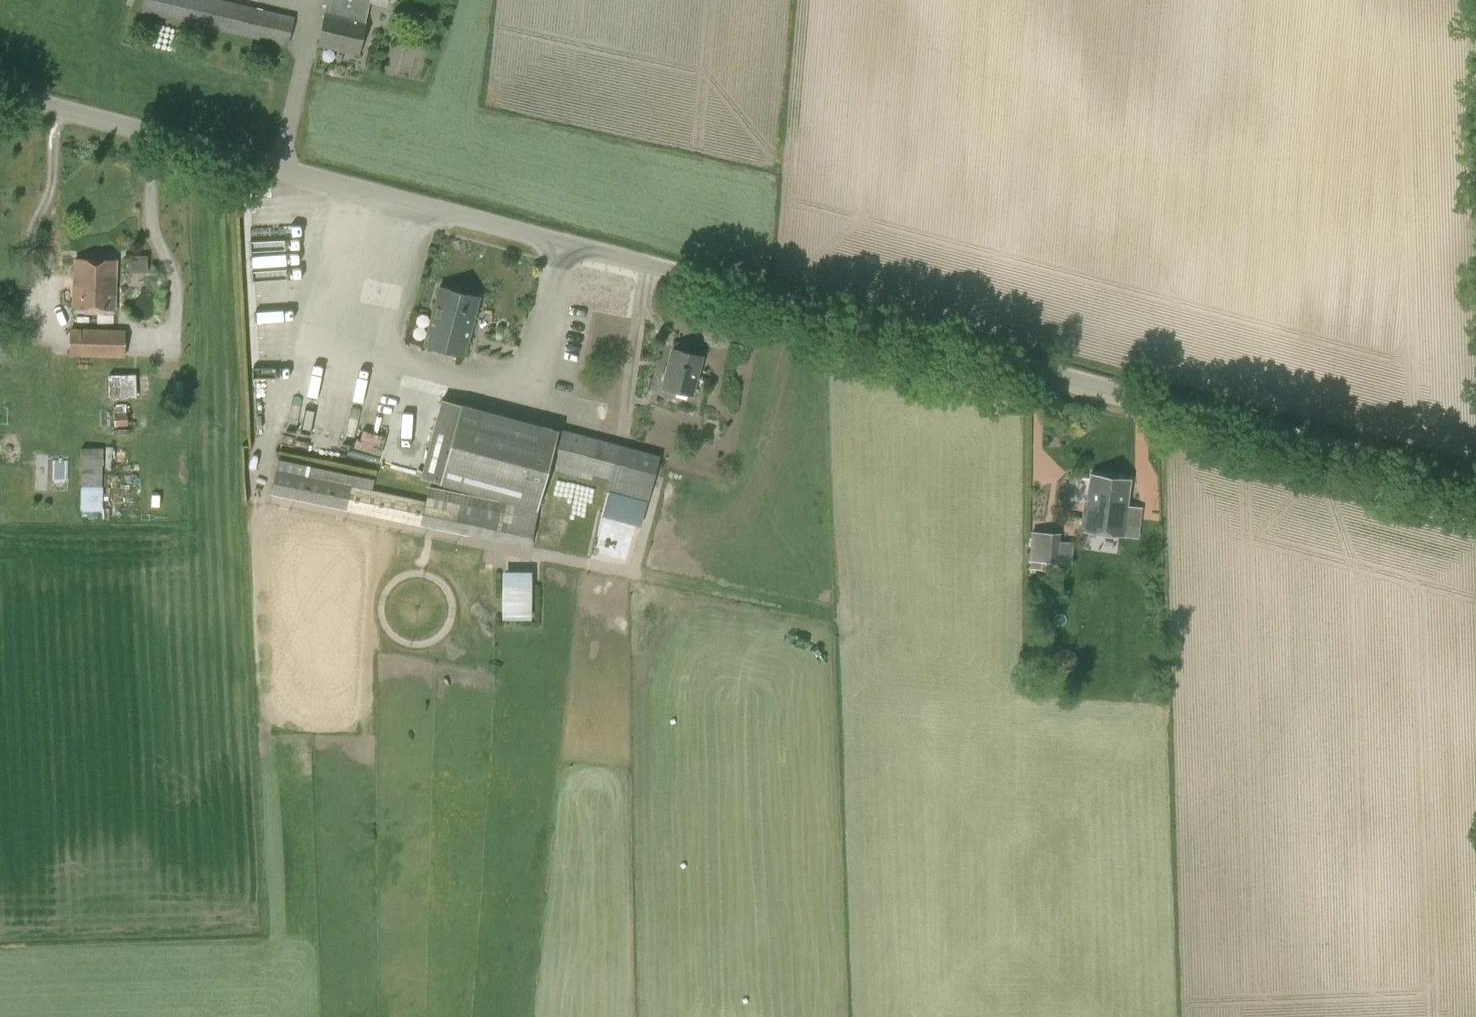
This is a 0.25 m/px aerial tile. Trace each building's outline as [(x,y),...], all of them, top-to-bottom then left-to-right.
[(224,0),(143,0),(141,13),(287,47),(294,16),(224,0)] [(317,44),(358,54),(365,23),(370,1),(386,5),(387,0),(328,0),(317,44)] [(133,254),(133,271),(149,271),(149,254),(133,254)] [(115,260),(75,258),(73,308),(113,309),(115,260)] [(444,350),(459,292),(439,286),(423,345),(444,350)] [(480,297),(459,292),(444,350),(464,356),(480,297)] [(69,356),(124,357),(124,329),(69,328),(69,356)] [(702,356),(673,348),(663,386),(691,394),(702,356)] [(138,396),(137,373),(110,374),(111,397),(138,396)] [(500,500),(536,510),(546,474),(549,463),(556,465),(555,470),(590,479),(592,474),(608,479),(605,490),(644,501),(656,459),(441,399),(419,477),(500,500)] [(102,510),(103,448),(81,448),(80,510),(102,510)] [(536,510),(500,500),(429,486),(428,490),(278,458),(271,494),(526,547),(536,510)] [(1142,507),(1128,505),(1127,505),(1130,478),(1090,473),(1086,499),(1084,498),(1080,529),(1124,535),(1137,537),(1142,507)] [(1071,564),(1073,542),(1059,541),(1060,533),(1031,531),(1028,568),(1050,570),(1051,562),(1071,564)] [(531,621),(531,571),(503,571),(502,621),(531,621)]
